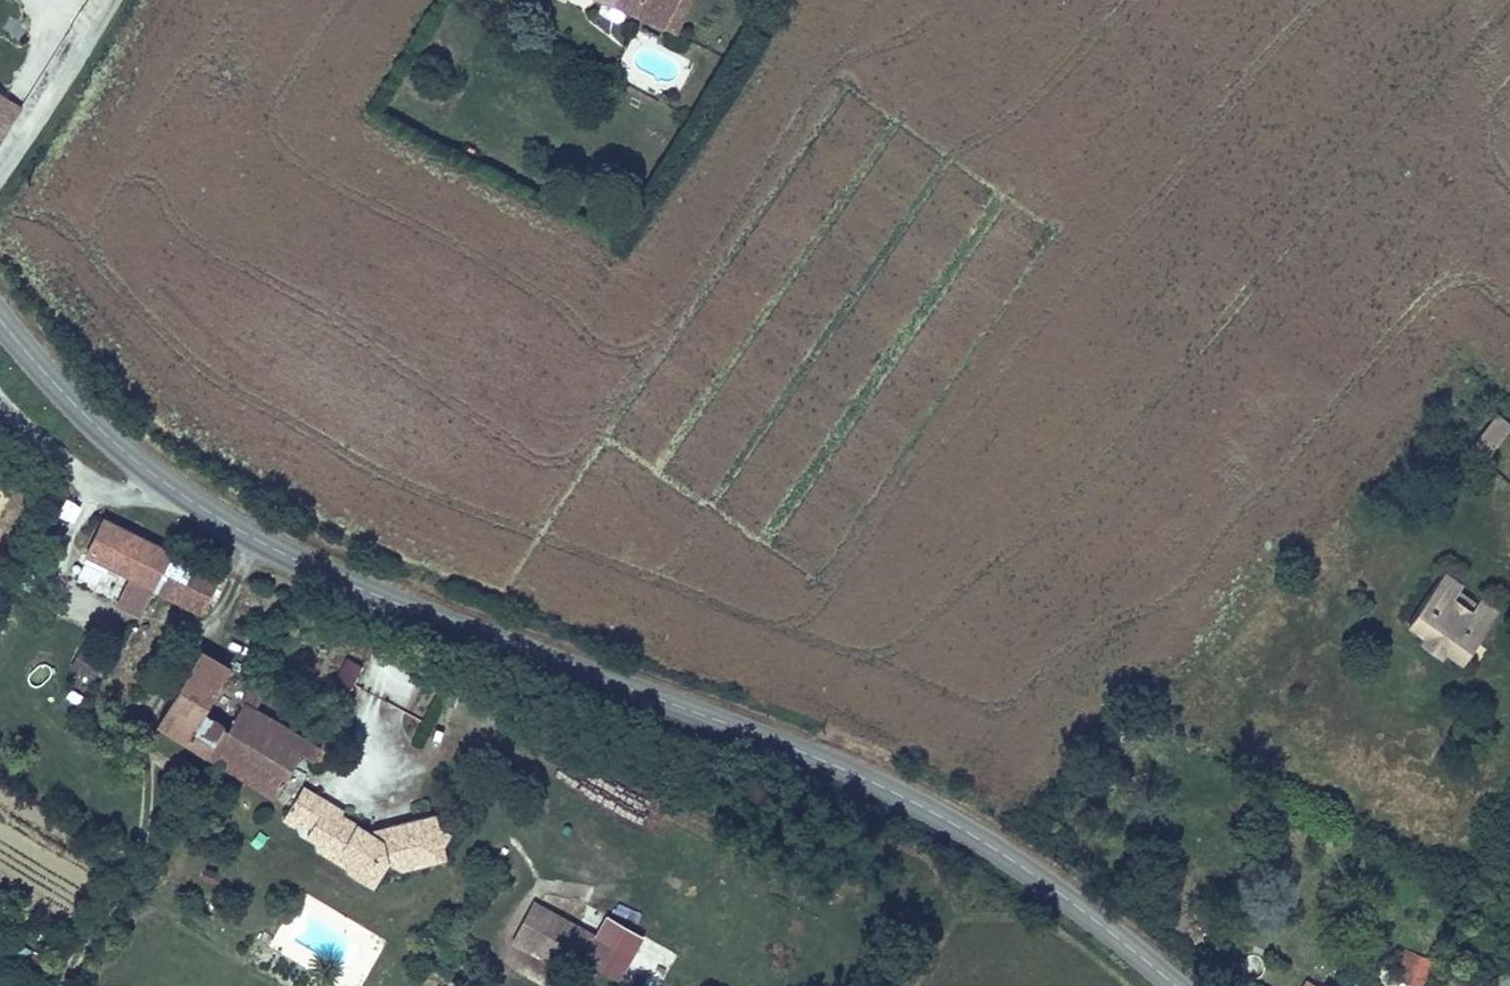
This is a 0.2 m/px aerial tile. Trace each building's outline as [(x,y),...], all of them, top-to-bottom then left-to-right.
[(674,40),(693,0),(586,0),(674,40)] [(20,112),(0,99),(0,143),(20,112)] [(1509,420),(1509,417),(1509,416),(1496,432),(1498,433),(1509,420)] [(1498,433),(1509,442),(1509,420),(1498,433)] [(1496,432),(1482,450),(1483,450),(1498,433),(1496,432)] [(1498,433),(1483,450),(1497,462),(1509,447),(1509,442),(1498,433)] [(161,590),(179,553),(107,521),(90,557),(161,590)] [(179,553),(161,590),(209,612),(226,574),(218,571),(179,553)] [(1437,634),(1440,629),(1461,643),(1457,649),(1473,662),(1509,613),(1509,611),(1494,601),(1486,612),(1465,598),(1474,584),(1457,572),(1420,622),(1437,634)] [(1450,659),(1457,649),(1461,643),(1440,629),(1437,634),(1429,645),(1450,659)] [(61,654),(60,671),(98,673),(99,655),(61,654)] [(233,742),(223,735),(241,705),(234,701),(247,680),(202,654),(161,727),(221,762),(233,742)] [(247,685),(242,700),(259,705),(263,689),(247,685)] [(307,742),(241,705),(223,735),(233,742),(221,762),(277,794),(307,742)] [(321,758),(326,761),(336,740),(332,737),(321,758)] [(305,813),(303,824),(319,833),(335,806),(307,790),(298,805),(305,813)] [(305,813),(298,805),(288,821),(299,829),(303,824),(305,813)] [(431,860),(434,852),(397,829),(388,842),(375,834),(347,816),(348,814),(335,806),(319,833),(312,844),(321,850),(334,845),(354,857),(354,878),(378,893),(393,869),(409,878),(453,870),(451,862),(437,864),(431,860)] [(397,829),(375,834),(388,842),(397,829)] [(321,850),(322,860),(354,878),(354,857),(334,845),(321,850)] [(539,951),(571,968),(593,929),(562,912),(539,951)] [(618,919),(591,960),(625,981),(652,939),(618,919)] [(1439,965),(1419,955),(1407,982),(1417,985),(1429,985),(1439,965)]
